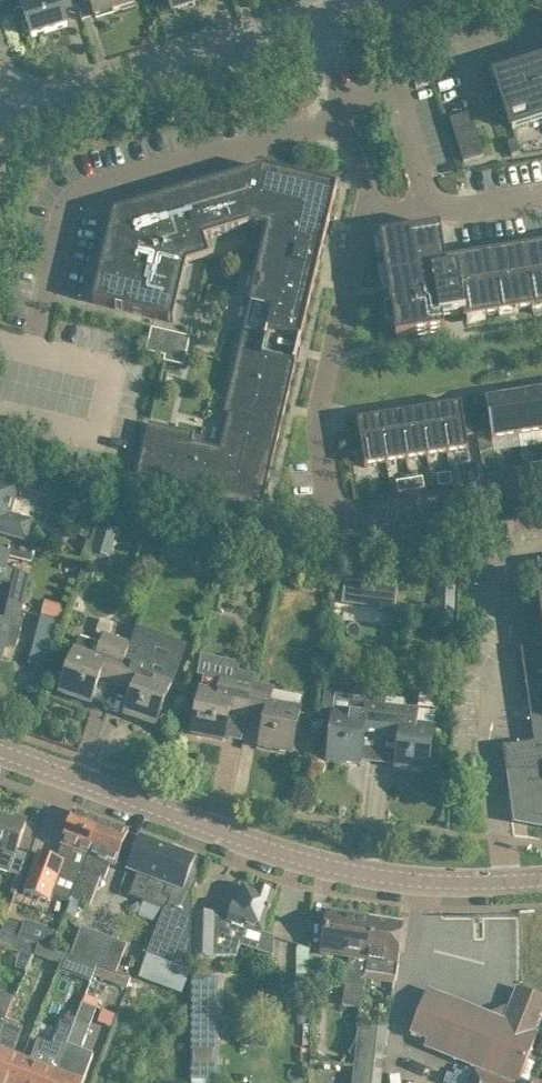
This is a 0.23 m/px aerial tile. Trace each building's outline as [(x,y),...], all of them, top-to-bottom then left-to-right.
[(20,0),(22,6),(32,37),(68,26),(63,10),(76,6),(77,6),(75,0),(21,0),(20,0)] [(96,17),(135,5),(133,0),(90,0),(96,17)] [(173,11),(208,0),(169,0),(173,11)] [(530,70),(541,108),(541,66),(530,70)] [(530,70),(497,80),(513,130),(541,121),(541,108),(530,70)] [(485,156),(474,123),(471,113),(450,119),(464,163),(485,156)] [(508,142),(512,156),(520,153),(516,140),(508,142)] [(249,227),(263,169),(114,214),(93,303),(174,322),(174,321),(164,318),(167,304),(172,305),(181,267),(187,266),(210,259),(204,240),(249,227)] [(263,169),(249,227),(250,227),(268,231),(224,415),(229,416),(224,434),(277,446),(338,187),(263,169)] [(381,237),(381,240),(386,240),(389,256),(384,257),(392,306),(397,305),(399,322),(394,322),(397,339),(445,331),(443,317),(463,314),(464,320),(467,319),(466,314),(482,312),(483,317),(533,309),(532,304),(541,302),(541,255),(436,272),(431,247),(443,245),(441,228),(381,237)] [(156,355),(162,331),(152,329),(146,352),(156,355)] [(162,331),(156,355),(165,357),(166,353),(169,343),(171,333),(162,331)] [(191,338),(171,333),(169,343),(188,347),(191,338)] [(188,347),(169,343),(166,353),(186,357),(188,347)] [(186,357),(166,353),(164,362),(184,367),(186,357)] [(537,393),(512,397),(519,436),(541,432),(541,423),(537,393)] [(519,436),(512,397),(486,401),(487,407),(491,432),(492,440),(519,436)] [(467,436),(463,411),(462,405),(440,408),(448,454),(469,451),(467,436)] [(491,432),(487,407),(475,409),(479,434),(491,432)] [(448,454),(440,408),(420,411),(427,458),(448,454)] [(479,434),(475,409),(463,411),(467,436),(479,434)] [(420,411),(400,415),(407,461),(427,458),(420,411)] [(400,415),(379,418),(387,464),(407,461),(400,415)] [(379,418),(358,421),(359,427),(363,453),(365,468),(387,464),(379,418)] [(261,511),(277,446),(224,434),(221,450),(192,443),(194,435),(149,424),(136,481),(261,511)] [(363,453),(359,427),(348,429),(352,455),(363,453)] [(541,475),(541,463),(531,465),(533,477),(541,475)] [(437,476),(439,487),(452,485),(450,473),(437,476)] [(410,480),(412,492),(425,489),(423,478),(410,480)] [(399,494),(412,492),(410,480),(397,482),(399,494)] [(26,541),(32,521),(10,515),(18,486),(0,481),(0,534),(26,541)] [(71,534),(90,540),(95,524),(76,518),(71,534)] [(93,554),(109,559),(118,531),(102,525),(93,554)] [(165,554),(184,560),(190,537),(172,532),(165,554)] [(21,610),(29,578),(4,572),(9,554),(0,552),(0,605),(21,610)] [(457,577),(443,576),(440,626),(453,627),(457,577)] [(346,582),(343,605),(396,611),(399,588),(346,582)] [(45,601),(42,616),(65,621),(68,607),(45,601)] [(2,658),(6,643),(18,646),(22,628),(17,627),(21,610),(0,605),(0,658),(2,658)] [(34,643),(51,648),(57,628),(40,623),(34,643)] [(533,632),(535,648),(521,650),(534,743),(503,748),(507,774),(522,772),(528,818),(541,821),(541,630),(533,632)] [(100,680),(116,686),(131,644),(105,635),(101,646),(79,638),(60,692),(91,704),(100,680)] [(131,644),(116,686),(133,692),(125,715),(156,727),(176,671),(146,660),(149,651),(131,644)] [(229,716),(246,719),(252,693),(253,694),(255,683),(256,676),(235,672),(233,681),(221,678),(221,680),(206,677),(202,691),(200,690),(192,734),(224,740),(229,716)] [(252,693),(246,719),(264,723),(259,747),(291,754),(296,732),(300,710),(283,707),(284,699),(274,697),(276,687),(255,683),(253,694),(252,693)] [(363,739),(381,741),(385,706),(385,701),(352,697),(350,713),(333,711),(327,760),(360,764),(363,739)] [(385,706),(381,741),(398,743),(396,768),(428,772),(433,731),(435,711),(417,709),(385,706)] [(14,721),(18,724),(23,724),(27,720),(26,714),(22,711),(17,712),(14,716),(14,721)] [(62,845),(56,860),(82,871),(87,857),(100,821),(74,811),(61,845),(62,845)] [(0,814),(0,870),(22,877),(29,857),(17,853),(27,823),(0,814)] [(87,857),(82,871),(73,898),(67,914),(75,917),(81,902),(91,905),(101,877),(106,879),(111,866),(116,868),(129,832),(100,821),(87,857)] [(132,857),(127,870),(134,872),(139,874),(130,896),(151,905),(164,910),(139,978),(183,994),(191,972),(191,958),(192,915),(193,894),(197,882),(205,861),(172,849),(140,836),(132,857)] [(53,891),(73,898),(82,871),(56,860),(38,854),(23,893),(49,903),(53,891)] [(192,915),(191,958),(215,959),(215,957),(237,958),(246,929),(262,934),(274,896),(255,890),(254,891),(243,887),(237,905),(234,904),(228,922),(219,919),(216,918),(216,915),(192,915)] [(365,973),(373,920),(328,913),(322,954),(349,958),(342,1005),(334,1003),(331,1023),(357,1026),(365,973)] [(403,924),(373,920),(365,973),(394,977),(394,978),(396,978),(398,964),(398,963),(400,946),(403,924)] [(37,945),(39,946),(51,951),(57,934),(24,922),(18,938),(37,945)] [(119,968),(123,956),(127,945),(82,929),(71,957),(117,973),(119,968)] [(37,945),(18,938),(1,932),(0,936),(0,946),(32,957),(37,945)] [(297,949),(297,966),(311,966),(311,949),(299,945),(297,949)] [(50,960),(35,997),(46,1002),(60,968),(65,955),(51,951),(39,946),(36,955),(50,960)] [(65,955),(60,968),(91,980),(97,967),(65,954),(65,955)] [(93,978),(127,991),(130,982),(96,969),(93,978)] [(192,1081),(219,1081),(220,978),(193,978),(192,1081)] [(498,1076),(515,1082),(518,1082),(538,1035),(537,1034),(541,1021),(541,998),(516,988),(508,1009),(504,1007),(492,1013),(491,1016),(428,991),(410,1035),(426,1042),(425,1047),(498,1076)] [(6,1021),(14,999),(0,993),(0,1037),(6,1021)] [(82,1002),(74,1026),(88,1031),(97,1009),(82,1002)] [(96,1021),(113,1025),(116,1012),(99,1008),(96,1021)] [(23,1059),(13,1055),(24,1027),(6,1021),(0,1037),(0,1082),(14,1082),(23,1059)] [(360,1025),(358,1042),(386,1045),(388,1029),(360,1025)] [(56,1072),(61,1061),(72,1030),(63,1027),(57,1041),(55,1040),(53,1045),(39,1040),(31,1062),(23,1059),(14,1082),(51,1082),(56,1072)] [(386,1045),(358,1042),(353,1082),(381,1082),(386,1045)] [(51,1082),(84,1082),(94,1054),(81,1049),(67,1044),(61,1061),(56,1072),(51,1082)] [(474,1071),(469,1082),(505,1082),(474,1071)]
